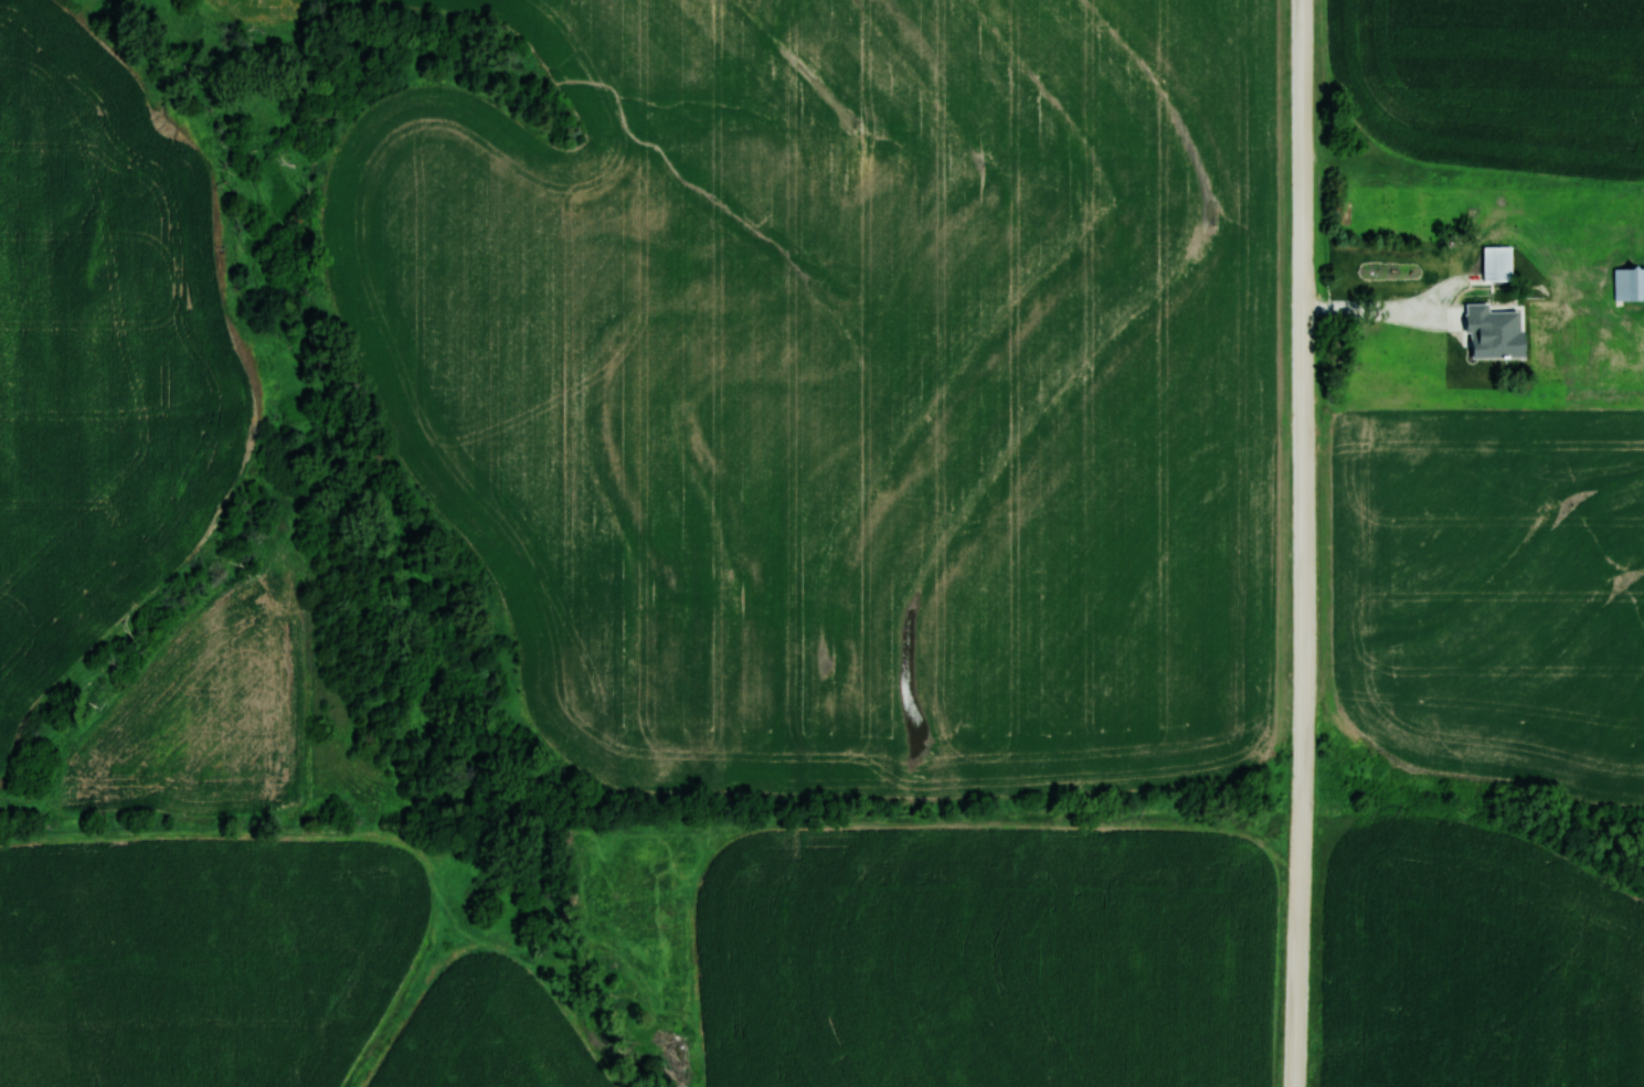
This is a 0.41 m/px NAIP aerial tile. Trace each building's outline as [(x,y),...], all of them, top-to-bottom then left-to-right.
[(1482,247),(1482,281),(1510,281),(1510,247),(1482,247)] [(1613,268),(1613,301),(1643,301),(1643,268),(1613,268)]
